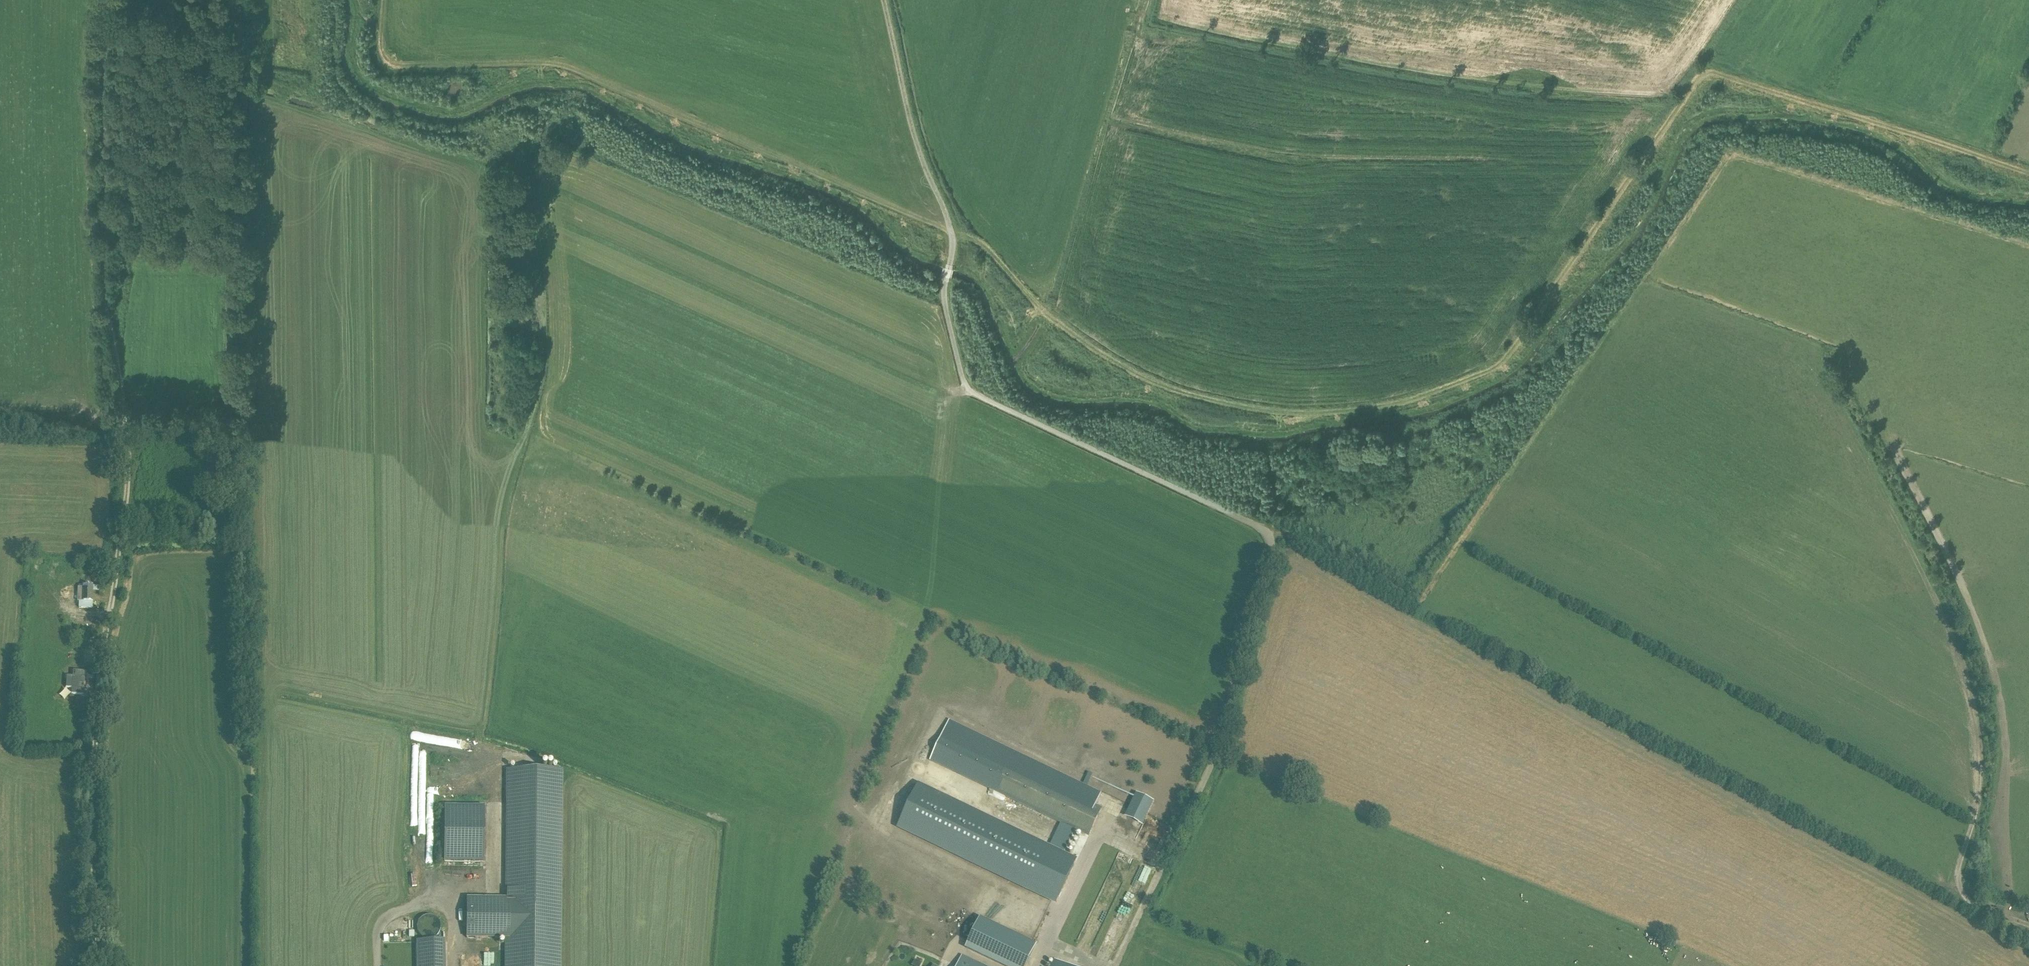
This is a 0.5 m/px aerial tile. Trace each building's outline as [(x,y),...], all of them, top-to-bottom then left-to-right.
[(61,581),(63,567),(48,564),(46,579),(61,581)] [(78,602),(79,602),(79,608),(92,609),(92,602),(93,602),(93,591),(99,592),(99,586),(93,586),(79,585),(79,588),(78,588),(78,602)] [(940,765),(1090,835),(1107,800),(957,729),(940,765)] [(561,771),(508,770),(507,898),(467,898),(467,938),(506,939),(506,965),(559,965),(560,907),(561,771)] [(1076,862),(1063,856),(1075,829),(1062,823),(1049,850),(918,787),(898,827),(1057,903),(1076,862)] [(1163,824),(1159,832),(1165,835),(1169,828),(1163,824)] [(1123,899),(1128,904),(1134,899),(1129,894),(1123,899)] [(970,951),(1001,965),(1027,965),(1036,946),(980,919),(966,949),(970,951)] [(1090,941),(1095,929),(1085,925),(1080,937),(1090,941)] [(424,936),(424,950),(437,949),(437,936),(424,936)] [(962,956),(957,965),(984,965),(962,956)]
